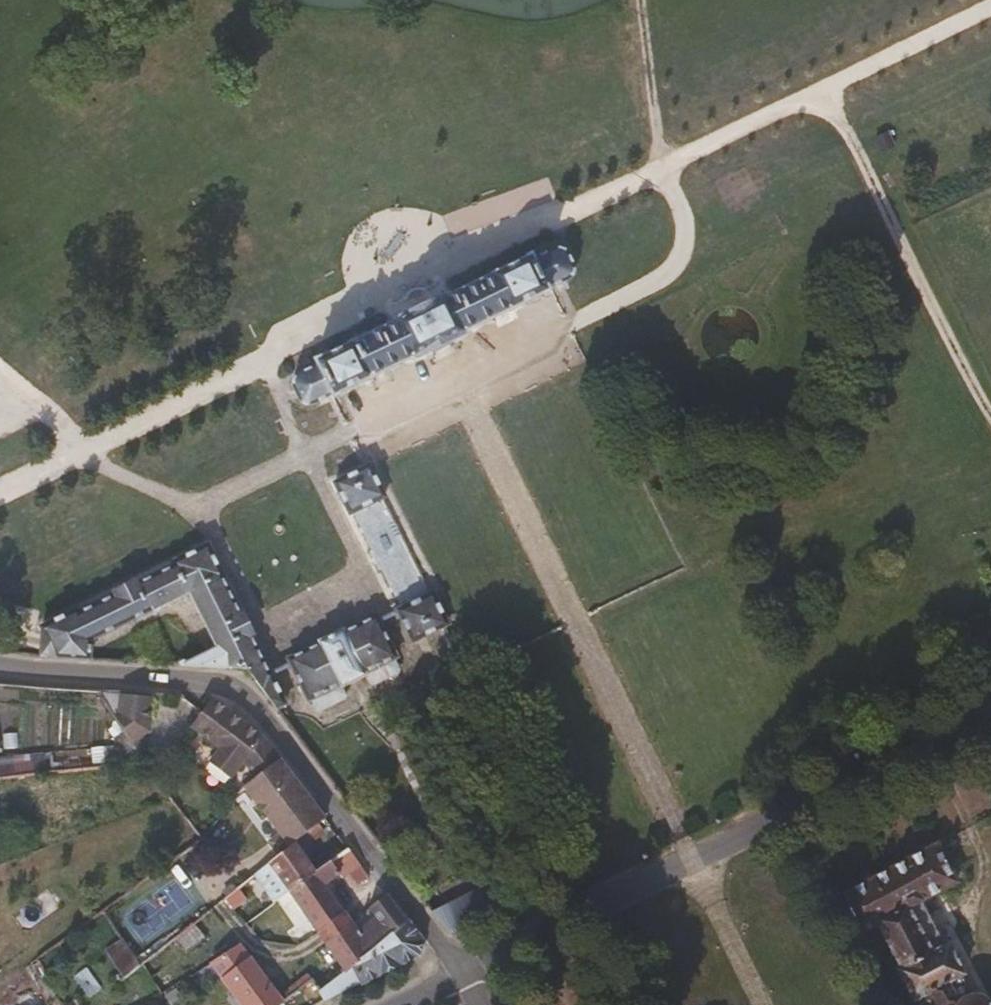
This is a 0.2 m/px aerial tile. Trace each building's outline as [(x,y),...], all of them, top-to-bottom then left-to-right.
[(467,330),(527,301),(549,289),(550,287),(566,279),(572,275),(574,272),(575,268),(575,264),(570,252),(566,248),(562,246),(559,246),(535,258),(532,253),(418,307),(314,357),(317,363),(296,373),(293,376),(292,380),(293,386),(300,399),(304,402),(310,403),(332,393),(333,394),(412,356),(414,359),(436,348),(467,333),(467,330)] [(385,496),(369,463),(333,481),(349,514),(385,496)] [(393,516),(364,517),(365,544),(393,543),(393,516)] [(92,639),(105,632),(190,591),(217,646),(181,664),(248,668),(277,706),(285,701),(272,673),(270,674),(250,634),(253,632),(245,617),(242,610),(239,612),(221,576),(223,574),(208,543),(171,561),(173,564),(137,582),(135,579),(113,590),(115,594),(77,612),(75,608),(40,625),(43,629),(40,655),(91,659),(92,639)] [(448,622),(433,590),(396,608),(412,640),(448,622)] [(398,667),(394,657),(397,656),(376,614),(345,630),(342,628),(318,640),(318,642),(286,658),(307,699),(310,697),(316,708),(321,709),(343,698),(345,692),(340,684),(364,672),(369,682),(375,683),(396,672),(398,667)] [(148,730),(150,696),(98,693),(129,742),(141,735),(148,730)] [(281,762),(262,737),(246,719),(213,697),(192,725),(220,747),(210,761),(232,778),(245,761),(258,778),(281,762)] [(152,752),(141,735),(129,742),(141,759),(152,752)] [(61,772),(59,749),(0,754),(0,777),(61,772)] [(267,816),(303,789),(281,762),(258,778),(246,788),(259,805),(267,816)] [(327,819),(303,789),(267,816),(270,819),(282,835),(271,844),(280,856),(296,843),(327,819)] [(267,816),(259,805),(247,816),(254,825),(267,816)] [(257,828),(270,819),(267,816),(254,825),(257,828)] [(937,929),(949,923),(940,907),(928,912),(922,900),(956,881),(936,842),(838,894),(858,933),(875,922),(898,966),(895,968),(913,1000),(915,998),(919,1004),(990,1004),(990,1002),(986,997),(981,994),(976,993),(972,994),(961,974),(964,972),(948,941),(944,942),(937,929)] [(289,891),(316,872),(296,843),(280,856),(271,863),(289,891)] [(344,911),(324,884),(346,868),(357,883),(369,874),(349,848),(316,872),(289,891),(318,931),(344,911)] [(452,937),(513,906),(490,861),(478,866),(488,886),(447,907),(437,887),(420,894),(452,937)] [(345,969),(406,919),(386,893),(368,907),(375,916),(358,929),(353,922),(326,943),(332,952),(345,969)] [(17,912),(26,928),(57,911),(47,894),(17,912)] [(326,943),(353,922),(344,911),(318,931),(326,943)] [(323,999),(418,952),(418,950),(422,950),(424,944),(420,943),(421,938),(406,919),(345,969),(319,990),(323,999)] [(105,948),(119,970),(138,959),(124,937),(105,948)] [(239,942),(210,964),(241,1004),(279,1004),(281,1004),(284,1001),(239,942)] [(57,995),(38,959),(31,963),(38,974),(34,977),(39,987),(43,985),(51,999),(57,995)] [(89,965),(77,971),(87,994),(100,988),(89,965)] [(319,990),(315,984),(309,988),(312,994),(319,990)]
